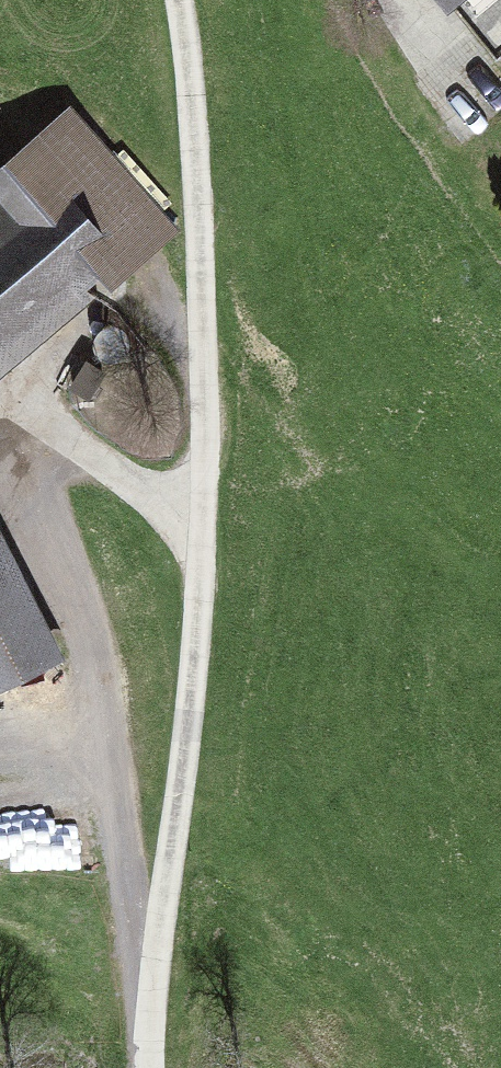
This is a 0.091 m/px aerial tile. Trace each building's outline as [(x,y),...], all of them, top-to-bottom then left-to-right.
[(467,10),(479,0),(459,0),(467,10)] [(0,190),(0,380),(176,232),(82,121),(0,190)] [(61,671),(0,532),(0,698),(61,671)]
